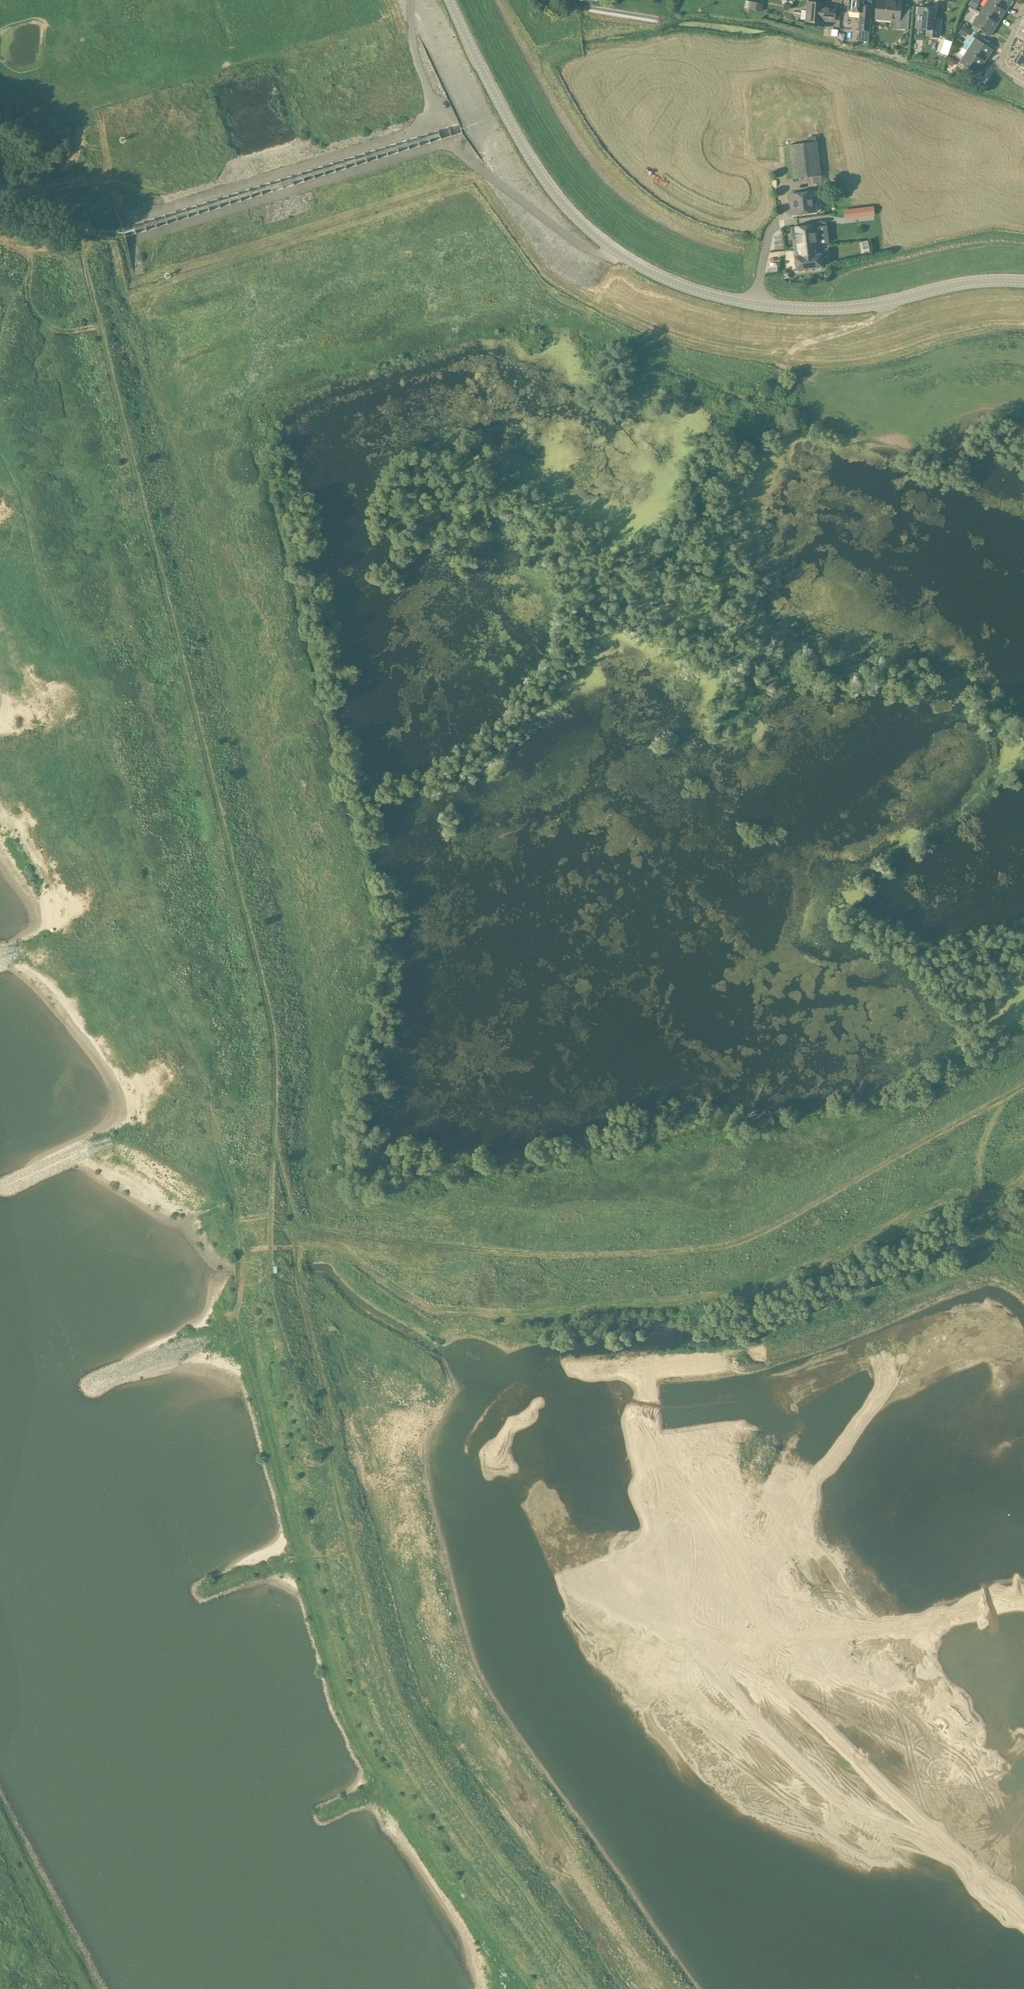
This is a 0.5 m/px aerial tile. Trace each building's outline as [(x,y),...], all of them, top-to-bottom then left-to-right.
[(848,10),(860,12),(859,17),(858,29),(860,29),(858,40),(867,41),(868,30),(869,30),(870,19),(871,6),(865,5),(865,0),(849,0),(848,10)] [(896,20),(896,28),(908,29),(909,16),(900,15),(901,0),(899,0),(877,0),(875,18),(896,20)] [(980,12),(998,24),(998,23),(1005,12),(987,0),(984,6),(980,12)] [(1012,0),(988,0),(987,0),(1005,12),(1012,0)] [(764,4),(750,1),(748,8),(762,12),(764,4)] [(834,21),(835,6),(823,5),(823,3),(808,2),(807,21),(822,22),(822,20),(834,21)] [(940,38),(942,19),(934,18),(935,9),(918,7),(916,28),(926,29),(926,36),(940,38)] [(990,36),(998,24),(980,12),(972,25),(990,36)] [(963,26),(959,33),(965,36),(969,30),(963,26)] [(967,50),(985,61),(993,49),(975,38),(967,50)] [(948,55),(952,42),(945,40),(940,53),(948,55)] [(1016,62),(1023,67),(1023,48),(1016,62)] [(977,74),(985,61),(967,50),(959,62),(977,74)] [(793,179),(822,175),(817,141),(789,145),(793,179)] [(792,214),(808,212),(816,211),(814,191),(790,194),(792,214)] [(854,209),(850,209),(851,218),(874,215),(874,214),(873,207),(854,209)] [(796,270),(823,267),(821,253),(820,246),(818,224),(791,228),(794,249),(794,257),(796,270)]
